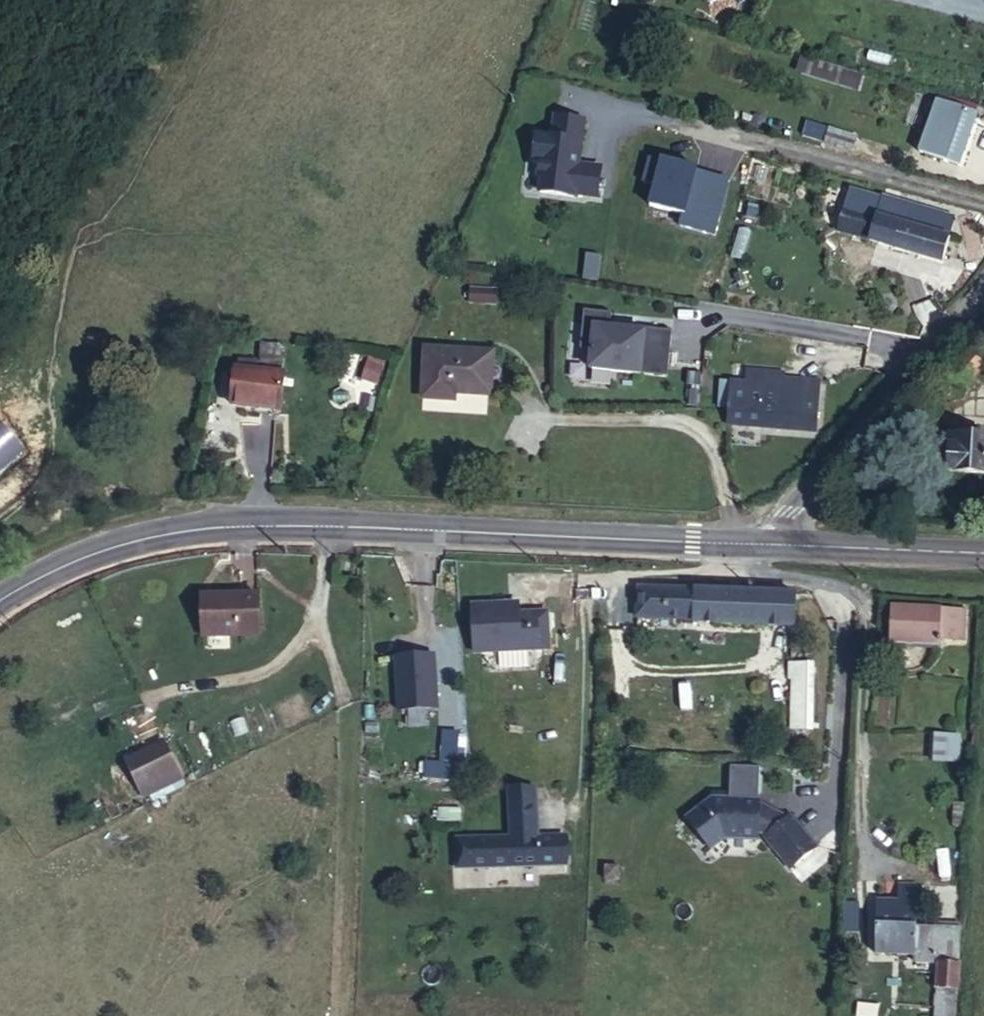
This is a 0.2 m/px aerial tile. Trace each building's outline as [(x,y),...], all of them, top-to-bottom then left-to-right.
[(832,69),(846,73),(861,78),(864,67),(834,58),(832,69)] [(931,143),(971,154),(983,105),(945,94),(931,143)] [(585,115),(550,110),(548,129),(532,127),(528,154),(534,155),(533,166),(540,167),(537,192),(572,196),(573,192),(598,195),(603,162),(580,159),(585,115)] [(901,207),(960,223),(967,199),(907,184),(901,207)] [(847,223),(876,230),(883,203),(854,196),(847,223)] [(953,248),(960,223),(901,207),(883,203),(876,230),(953,248)] [(611,308),(583,305),(579,344),(591,345),(588,369),(666,377),(672,319),(610,312),(611,308)] [(260,346),(286,349),(287,337),(261,334),(260,346)] [(965,337),(942,361),(958,375),(980,351),(965,337)] [(422,339),(422,389),(447,390),(447,385),(481,385),(483,340),(422,339)] [(259,361),(284,364),(286,349),(260,346),(260,350),(259,361)] [(239,349),(237,359),(259,361),(260,350),(239,349)] [(378,372),(384,355),(370,350),(364,367),(378,372)] [(287,364),(284,364),(259,361),(237,359),(234,394),(283,399),(287,364)] [(717,382),(713,422),(800,431),(802,404),(795,406),(795,402),(803,396),(804,382),(780,380),(778,399),(762,397),(763,378),(750,377),(749,386),(717,382)] [(780,380),(763,378),(762,397),(778,399),(780,380)] [(983,426),(939,427),(940,470),(983,468),(983,430),(983,426)] [(790,642),(793,587),(758,586),(622,580),(621,619),(684,622),(683,636),(790,642)] [(201,630),(256,629),(256,589),(201,590),(201,630)] [(935,600),(894,597),(892,637),(932,639),(933,632),(934,602),(935,600)] [(500,601),(463,603),(466,647),(541,642),(539,606),(510,608),(501,609),(500,601)] [(960,604),(934,602),(933,632),(958,634),(960,604)] [(434,649),(394,650),(397,708),(438,710),(434,649)] [(812,659),(791,658),(786,719),(809,721),(812,659)] [(955,738),(928,736),(926,763),(952,764),(955,738)] [(158,740),(137,750),(151,779),(135,787),(138,794),(175,776),(158,740)] [(424,777),(459,777),(459,745),(439,745),(440,758),(424,758),(424,777)] [(121,757),(135,787),(151,779),(137,750),(121,757)] [(697,791),(676,816),(707,842),(718,829),(743,830),(744,793),(697,791)] [(773,815),(744,793),(743,830),(755,839),(773,815)] [(805,839),(773,815),(755,839),(752,843),(784,867),(805,839)] [(449,864),(554,861),(553,832),(447,837),(449,864)] [(887,887),(885,901),(910,902),(910,887),(887,887)] [(933,979),(955,980),(955,974),(959,936),(910,932),(910,902),(885,901),(885,907),(866,907),(864,956),(904,958),(904,972),(933,972),(933,979)] [(931,1011),(953,1011),(955,980),(933,979),(931,1011)]
